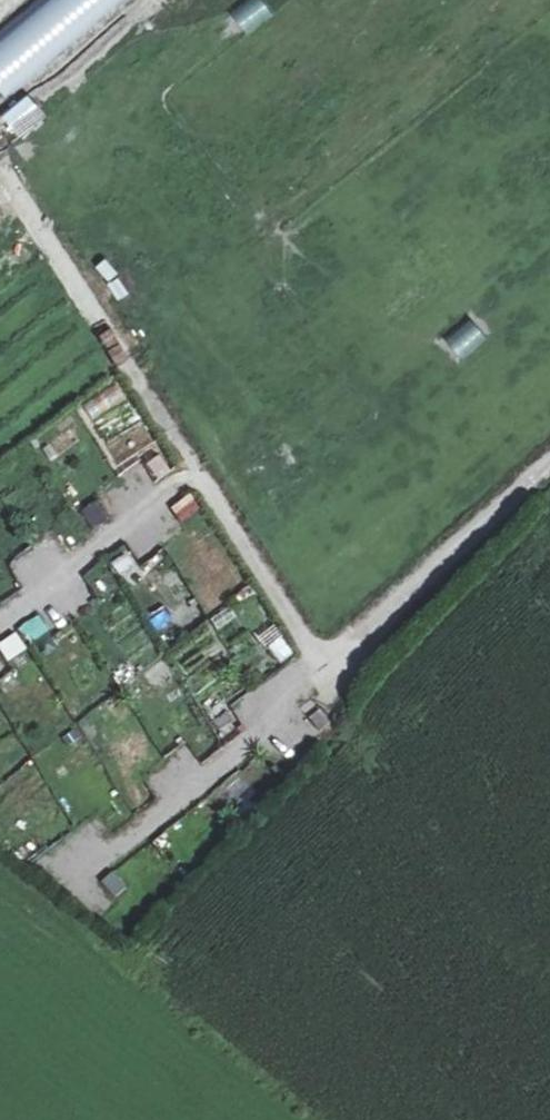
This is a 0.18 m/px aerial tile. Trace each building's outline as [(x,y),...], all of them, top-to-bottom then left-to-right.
[(128,0),(0,0),(0,100),(128,0)] [(13,138),(44,120),(29,94),(0,111),(0,116),(13,138)] [(189,493),(169,509),(183,526),(203,510),(189,493)] [(96,499),(78,510),(91,530),(109,518),(96,499)] [(204,561),(219,590),(233,583),(218,554),(204,561)] [(174,638),(196,624),(189,612),(166,627),(174,638)] [(29,644),(48,632),(38,617),(19,629),(29,644)] [(12,673),(32,664),(18,633),(0,641),(0,645),(12,673)] [(267,645),(276,664),(293,656),(284,636),(267,645)] [(121,658),(107,668),(120,686),(134,676),(121,658)] [(0,679),(0,691),(4,696),(20,683),(9,671),(0,679)] [(225,742),(242,728),(219,699),(202,713),(225,742)] [(310,721),(321,734),(331,725),(320,712),(310,721)] [(90,718),(76,727),(94,755),(108,745),(90,718)] [(112,897),(141,876),(129,860),(100,882),(112,897)]
